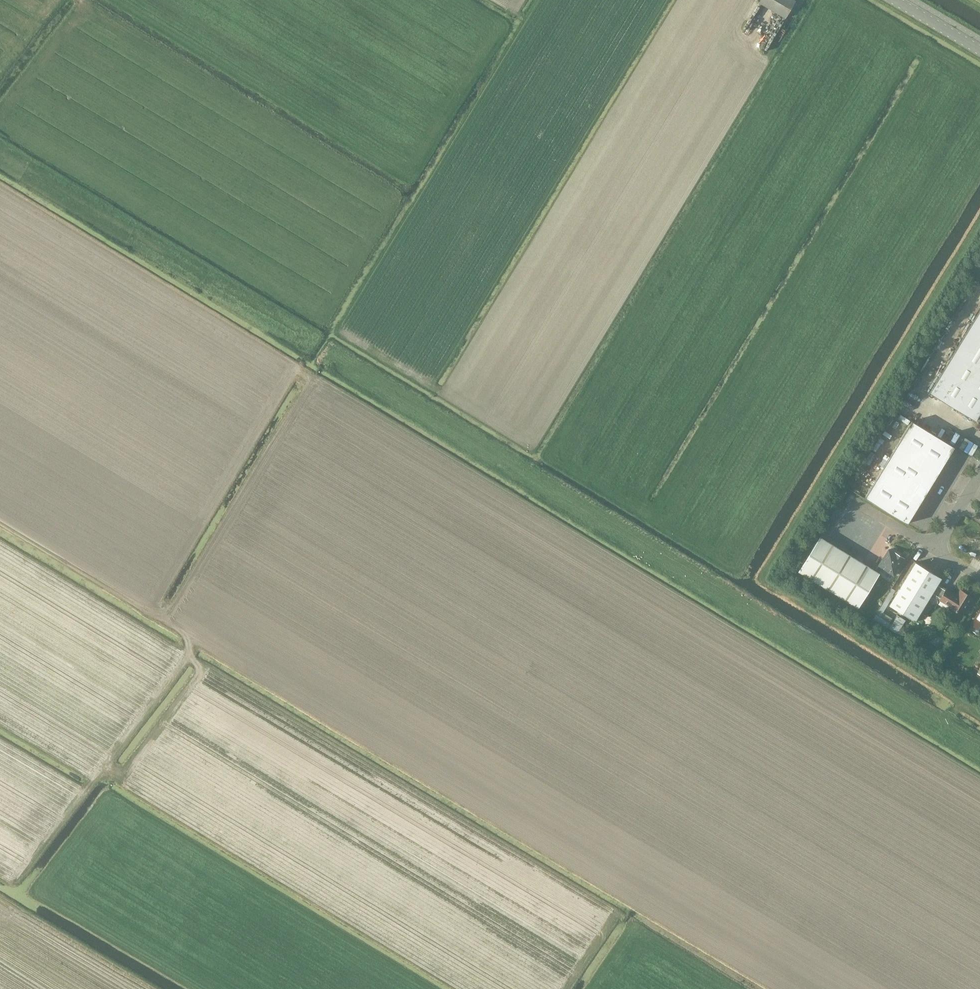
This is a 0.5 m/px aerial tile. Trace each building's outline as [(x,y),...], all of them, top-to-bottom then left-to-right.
[(771,10),(785,18),(795,0),(760,0),(758,3),(771,10)] [(928,392),(974,421),(979,412),(979,308),(928,392)] [(911,421),(864,497),(907,523),(953,447),(911,421)] [(974,438),(967,448),(972,451),(979,441),(974,438)] [(971,521),(966,528),(973,532),(977,525),(971,521)] [(819,537),(798,571),(858,607),(859,605),(879,573),(878,573),(874,571),(861,563),(819,537)] [(888,549),(874,571),(878,573),(881,568),(893,575),(903,558),(894,552),(893,553),(888,549)] [(914,621),(931,594),(937,584),(940,578),(915,562),(889,605),(914,621)] [(959,590),(956,595),(937,584),(931,594),(939,599),(939,600),(949,606),(962,614),(972,597),(959,590)] [(969,628),(977,633),(979,630),(979,631),(979,608),(971,624),(969,628)] [(876,618),(892,625),(895,619),(879,612),(876,618)]
